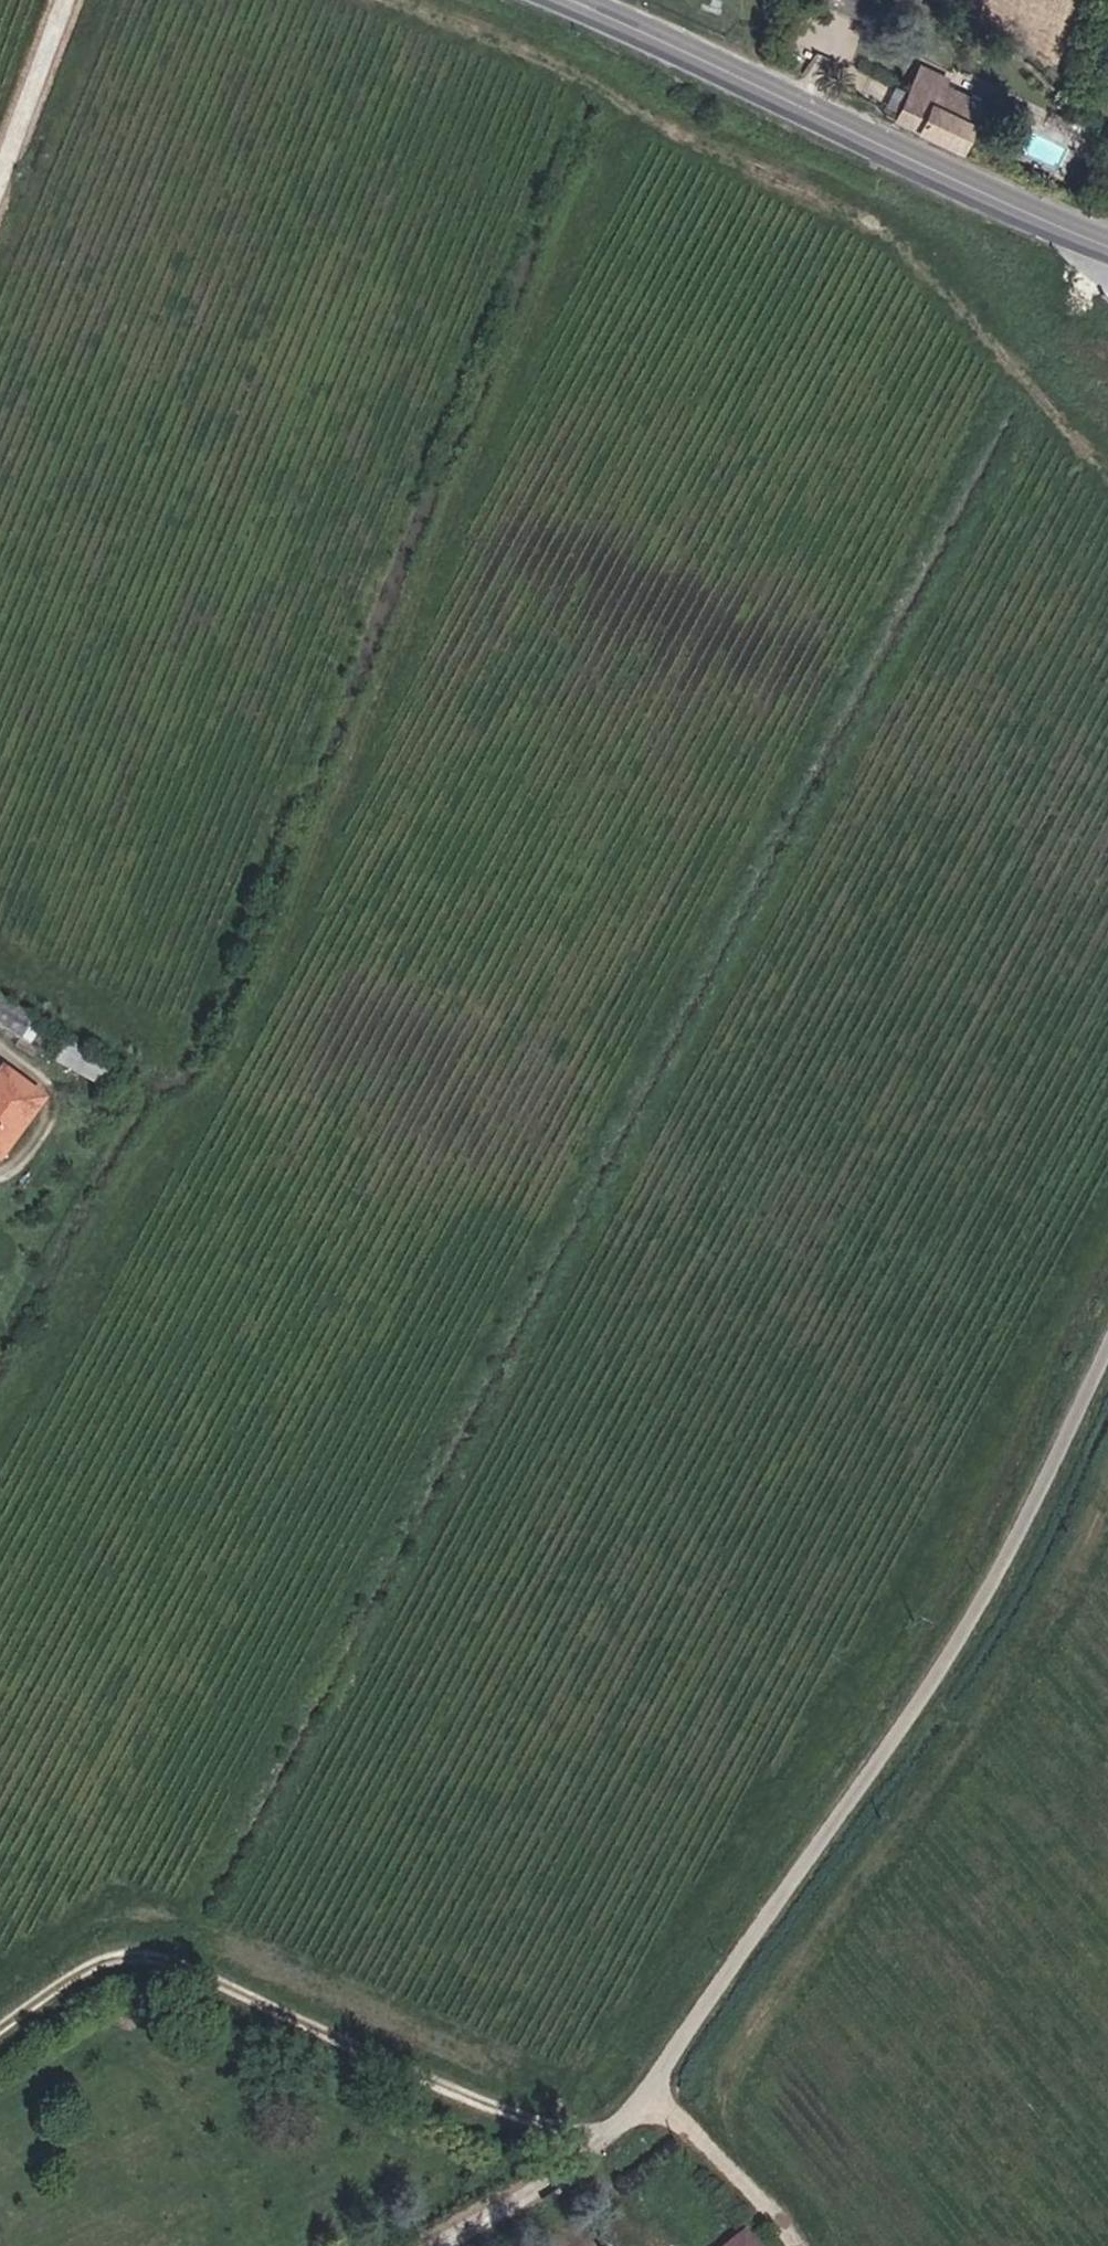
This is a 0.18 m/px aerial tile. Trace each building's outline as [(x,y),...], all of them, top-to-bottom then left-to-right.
[(892,115),(956,144),(967,119),(935,105),(948,76),(916,62),(892,115)] [(1026,149),(1052,159),(1057,145),(1032,134),(1026,149)] [(101,1062),(63,1040),(50,1061),(88,1082),(101,1062)] [(34,1101),(0,1077),(0,1148),(34,1101)] [(736,2230),(719,2245),(750,2245),(736,2230)]
